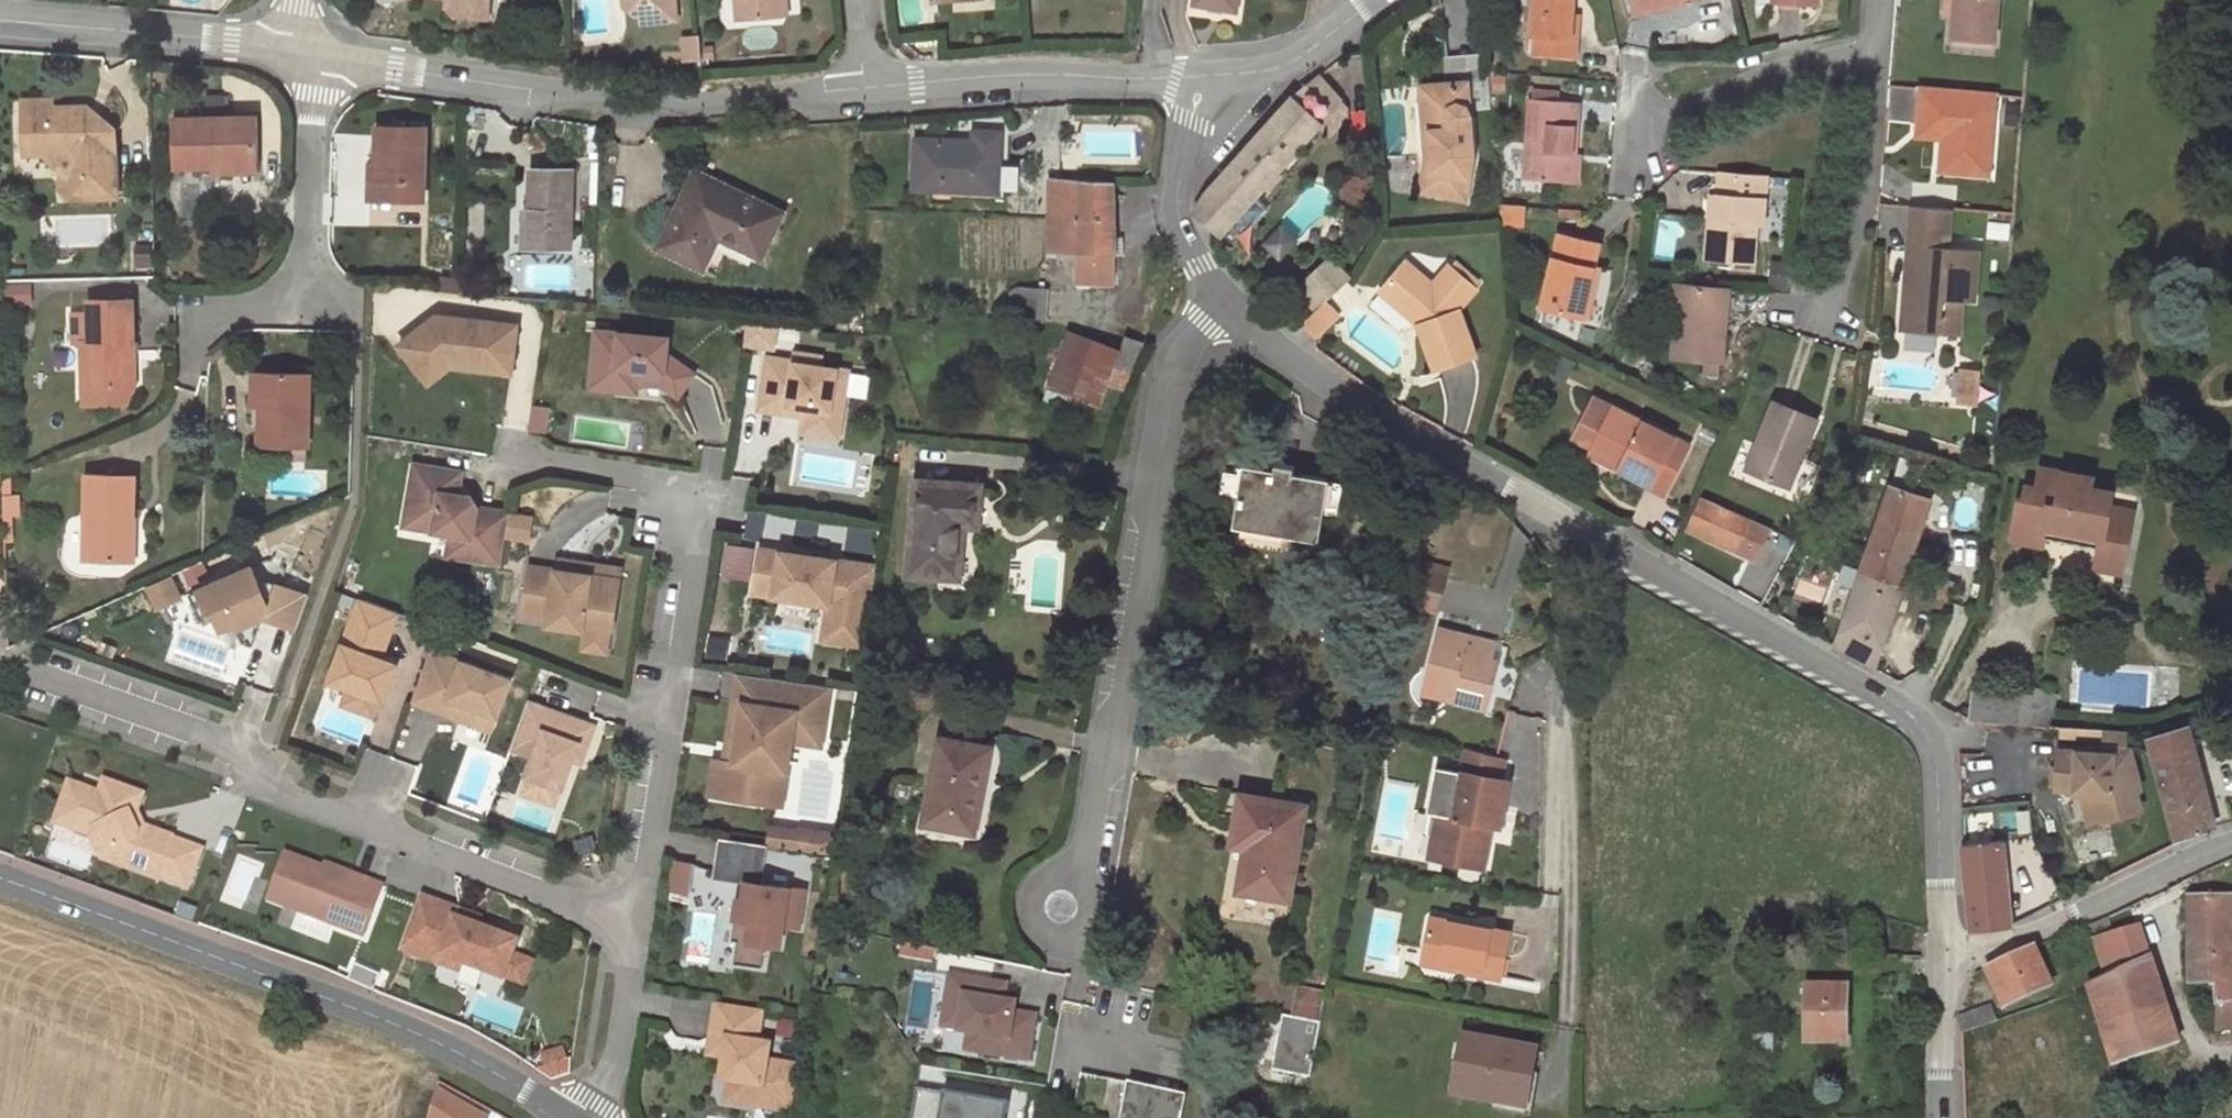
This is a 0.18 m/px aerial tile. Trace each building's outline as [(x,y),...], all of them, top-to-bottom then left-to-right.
[(490,6),(457,4),(453,0),(449,0),(448,6),(456,15),(490,17),(490,6)] [(736,11),(780,8),(779,0),(735,0),(736,11)] [(1234,0),(1186,0),(1186,2),(1233,10),(1234,0)] [(1531,34),(1535,35),(1534,53),(1576,56),(1578,36),(1571,35),(1573,14),(1574,0),(1534,0),(1531,34)] [(1653,10),(1651,4),(1668,0),(1632,0),(1635,13),(1653,10)] [(1681,0),(1668,0),(1651,4),(1653,10),(1682,4),(1681,0)] [(1946,14),(1953,14),(1954,0),(1946,0),(1946,14)] [(1953,14),(1952,36),(1995,40),(1998,0),(1954,0),(1953,14)] [(677,1),(643,4),(644,12),(677,9),(677,1)] [(1579,16),(1573,14),(1571,35),(1578,36),(1579,16)] [(701,48),(699,26),(683,27),(685,49),(701,48)] [(1332,90),(1319,76),(1317,77),(1296,96),(1237,162),(1210,190),(1198,211),(1222,234),(1318,126),(1331,134),(1348,115),(1347,108),(1332,90)] [(1467,82),(1435,85),(1436,89),(1420,90),(1426,160),(1421,190),(1466,199),(1474,156),(1467,82)] [(1994,93),(1918,89),(1916,123),(1943,126),(1942,139),(1940,171),(1987,174),(1994,93)] [(1531,91),(1530,99),(1550,100),(1550,93),(1531,91)] [(1550,100),(1530,99),(1524,179),(1573,182),(1576,153),(1578,102),(1550,100)] [(68,187),(68,198),(116,197),(114,127),(97,127),(89,120),(89,107),(52,106),(51,100),(23,101),(23,127),(29,128),(30,151),(48,152),(55,145),(72,146),(73,158),(60,172),(60,187),(68,187)] [(199,105),(200,120),(230,120),(229,104),(199,105)] [(200,120),(174,120),(176,167),(215,167),(215,171),(257,170),(255,119),(230,120),(200,120)] [(1943,126),(1916,123),(1915,136),(1942,139),(1943,126)] [(426,128),(378,126),(376,162),(372,162),(371,198),(424,200),(426,128)] [(973,142),(916,139),(914,188),(996,192),(999,133),(974,132),(973,142)] [(1582,153),(1576,153),(1573,182),(1579,183),(1582,153)] [(531,169),(531,211),(533,210),(533,246),(571,247),(572,170),(531,169)] [(782,213),(696,170),(658,247),(704,270),(719,238),(762,259),(782,213)] [(1767,177),(1719,173),(1717,196),(1714,222),(1708,222),(1704,258),(1753,263),(1757,223),(1763,223),(1767,177)] [(1050,179),(1049,216),(1048,251),(1058,252),(1078,252),(1075,288),(1091,290),(1092,284),(1113,285),(1115,246),(1113,182),(1050,179)] [(197,193),(183,194),(184,211),(198,211),(197,193)] [(1714,222),(1717,196),(1711,195),(1708,222),(1714,222)] [(1950,209),(1909,206),(1904,266),(1911,267),(1910,277),(1903,276),(1897,331),(1939,335),(1942,300),(1962,301),(1974,302),(1979,250),(1947,247),(1950,209)] [(524,246),(533,246),(533,210),(531,211),(525,211),(524,246)] [(2008,217),(1987,215),(1987,224),(2007,226),(2008,217)] [(1598,244),(1558,234),(1540,305),(1580,315),(1587,289),(1593,289),(1599,268),(1593,266),(1598,244)] [(1058,252),(1048,251),(1047,262),(1057,263),(1058,252)] [(1328,301),(1351,279),(1330,258),(1306,280),(1328,301)] [(1407,261),(1383,291),(1413,317),(1419,311),(1426,317),(1418,322),(1434,371),(1475,355),(1461,311),(1477,287),(1471,281),(1453,267),(1449,266),(1434,282),(1407,261)] [(1457,262),(1453,267),(1471,281),(1474,276),(1457,262)] [(462,280),(441,277),(440,290),(461,292),(462,280)] [(1328,301),(1306,280),(1297,290),(1318,311),(1328,301)] [(1678,283),(1670,283),(1666,322),(1675,323),(1678,283)] [(1678,283),(1675,323),(1672,358),(1720,361),(1728,288),(1678,283)] [(1003,300),(1001,317),(1044,322),(1047,291),(1014,287),(1003,300)] [(1406,325),(1413,317),(1383,291),(1376,300),(1406,325)] [(82,311),(73,312),(74,344),(82,344),(84,387),(124,386),(127,385),(126,356),(133,355),(133,299),(88,300),(88,315),(89,322),(83,322),(83,316),(82,311)] [(1942,300),(1939,335),(1959,336),(1962,301),(1942,300)] [(1339,313),(1328,301),(1318,311),(1303,326),(1315,338),(1339,313)] [(518,325),(437,315),(399,345),(420,371),(438,357),(446,358),(452,366),(512,373),(518,325)] [(779,350),(782,325),(749,321),(746,346),(779,350)] [(663,337),(598,331),(592,388),(617,390),(618,381),(639,383),(665,385),(679,396),(696,373),(669,354),(662,353),(663,337)] [(1105,345),(1068,333),(1049,389),(1078,398),(1100,406),(1108,385),(1120,350),(1105,345)] [(1123,344),(1120,350),(1108,385),(1126,392),(1143,343),(1126,336),(1123,344)] [(671,338),(663,337),(662,353),(669,354),(671,338)] [(1107,339),(1105,345),(1120,350),(1123,344),(1107,339)] [(768,357),(760,410),(789,414),(790,406),(808,408),(806,419),(842,425),(850,371),(821,367),(822,357),(797,353),(795,361),(768,357)] [(133,355),(126,356),(127,385),(124,386),(84,387),(84,404),(127,403),(134,385),(133,355)] [(438,357),(420,371),(430,383),(452,366),(446,358),(438,357)] [(1978,371),(1959,370),(1957,403),(1974,404),(1978,371)] [(264,373),(254,373),(253,404),(259,405),(264,406),(264,373)] [(311,376),(264,373),(264,406),(259,405),(260,445),(281,446),(308,447),(311,447),(311,376)] [(618,381),(617,390),(639,392),(639,383),(618,381)] [(1074,411),(1078,398),(1049,389),(1043,402),(1074,411)] [(1815,419),(1773,402),(1746,469),(1787,486),(1815,419)] [(533,404),(528,432),(545,435),(549,408),(533,404)] [(1687,444),(1613,407),(1593,447),(1640,471),(1636,478),(1665,492),(1687,444)] [(804,433),(839,438),(842,425),(806,419),(804,433)] [(307,460),(308,447),(281,446),(280,459),(307,460)] [(1640,471),(1593,447),(1590,455),(1636,478),(1640,471)] [(1245,466),(1244,474),(1241,497),(1236,521),(1288,528),(1287,533),(1317,538),(1322,508),(1327,481),(1294,475),(1295,465),(1276,462),(1275,470),(1245,466)] [(507,536),(510,513),(478,508),(471,498),(458,495),(461,473),(414,465),(406,517),(436,522),(435,532),(452,535),(449,556),(502,564),(507,536)] [(2043,537),(2062,542),(2063,534),(2076,536),(2075,543),(2099,549),(2095,566),(2122,572),(2133,511),(2110,506),(2113,492),(2092,487),(2093,479),(2040,468),(2036,486),(2027,484),(2024,496),(2017,496),(2009,540),(2042,546),(2043,537)] [(1235,496),(1241,497),(1244,474),(1239,474),(1235,496)] [(134,477),(87,476),(84,559),(129,559),(130,516),(133,517),(134,477)] [(1343,484),(1327,481),(1322,508),(1338,510),(1343,484)] [(1890,483),(1861,568),(1901,579),(1928,496),(1890,483)] [(918,485),(912,572),(957,575),(961,523),(973,523),(975,488),(918,485)] [(18,494),(4,494),(4,515),(12,515),(19,515),(18,494)] [(1752,520),(1699,496),(1686,529),(1737,552),(1752,520)] [(510,513),(507,536),(529,540),(533,516),(510,513)] [(4,515),(5,541),(13,541),(12,515),(4,515)] [(436,522),(406,517),(405,527),(435,532),(436,522)] [(1235,526),(1287,533),(1288,528),(1236,521),(1235,526)] [(2062,542),(2075,543),(2076,536),(2063,534),(2062,542)] [(753,581),(758,545),(728,542),(724,578),(753,581)] [(878,567),(762,548),(755,592),(829,604),(871,611),(878,567)] [(1718,551),(1707,575),(1715,579),(1727,555),(1718,551)] [(558,559),(556,570),(620,580),(621,569),(558,559)] [(1901,579),(1861,568),(1846,563),(1839,579),(1855,586),(1836,646),(1872,667),(1901,579)] [(298,628),(310,594),(276,581),(275,586),(261,580),(254,565),(191,593),(203,620),(217,613),(224,628),(237,622),(245,641),(255,645),(265,616),(298,628)] [(549,619),(549,624),(583,630),(583,624),(610,629),(612,629),(620,580),(556,570),(528,566),(522,609),(550,613),(549,619)] [(1443,577),(1410,569),(1403,600),(1437,608),(1443,577)] [(182,597),(172,574),(150,584),(160,606),(182,597)] [(1942,600),(1911,587),(1906,598),(1938,610),(1942,600)] [(399,612),(361,598),(330,681),(384,701),(397,664),(381,659),(399,612)] [(871,611),(829,604),(823,640),(865,647),(871,611)] [(550,613),(522,609),(521,615),(549,619),(550,613)] [(583,624),(583,630),(580,649),(606,653),(610,629),(583,624)] [(1428,675),(1440,680),(1448,681),(1444,698),(1484,710),(1496,667),(1489,665),(1491,658),(1494,642),(1439,628),(1428,675)] [(512,680),(432,650),(413,702),(445,713),(446,708),(462,714),(461,719),(492,731),(512,680)] [(1498,661),(1491,658),(1489,665),(1496,667),(1498,661)] [(765,677),(738,673),(725,761),(734,763),(744,702),(761,704),(765,677)] [(831,687),(765,677),(761,704),(744,702),(734,763),(725,761),(719,796),(758,802),(763,768),(788,772),(792,742),(794,734),(823,738),(831,687)] [(1436,696),(1444,698),(1448,681),(1440,680),(1436,696)] [(1970,721),(2049,726),(2056,696),(2026,686),(1973,693),(1970,721)] [(595,726),(529,702),(512,748),(535,757),(527,776),(563,789),(574,761),(580,744),(588,747),(595,726)] [(446,708),(445,713),(461,719),(462,714),(446,708)] [(1504,756),(1535,762),(1543,718),(1512,713),(1504,756)] [(2188,726),(2149,737),(2177,842),(2215,828),(2188,726)] [(794,734),(792,742),(822,746),(823,738),(794,734)] [(1391,735),(1376,747),(1384,756),(1399,744),(1391,735)] [(989,747),(986,748),(939,738),(922,823),(973,833),(982,796),(978,795),(989,747)] [(582,763),(588,747),(580,744),(574,761),(582,763)] [(2126,754),(2057,750),(2056,789),(2097,791),(2104,819),(2139,810),(2126,754)] [(1460,772),(1502,780),(1506,760),(1464,751),(1460,772)] [(719,796),(725,761),(715,760),(710,795),(719,796)] [(788,772),(763,768),(758,802),(782,806),(788,772)] [(1450,817),(1459,772),(1440,768),(1427,835),(1433,836),(1437,814),(1450,817)] [(1460,772),(1459,772),(1450,817),(1437,814),(1433,836),(1447,839),(1443,860),(1484,868),(1489,840),(1483,839),(1486,824),(1492,825),(1500,827),(1509,782),(1502,780),(1460,772)] [(110,852),(115,863),(158,879),(158,877),(188,888),(203,849),(172,839),(173,837),(144,826),(140,825),(137,826),(130,811),(137,791),(105,780),(100,793),(70,782),(61,807),(79,813),(76,822),(93,828),(91,835),(99,851),(104,854),(106,854),(110,852)] [(143,794),(137,791),(130,811),(137,826),(140,825),(144,826),(137,811),(143,794)] [(1241,794),(1235,832),(1249,834),(1246,847),(1239,891),(1289,900),(1303,805),(1241,794)] [(2025,805),(2002,807),(2004,834),(2027,831),(2025,805)] [(79,813),(61,807),(55,821),(91,835),(93,828),(76,822),(79,813)] [(1489,840),(1492,825),(1486,824),(1483,839),(1489,840)] [(813,851),(816,832),(802,830),(799,849),(813,851)] [(813,851),(833,855),(836,835),(816,832),(813,851)] [(1249,834),(1235,832),(1233,844),(1246,847),(1249,834)] [(1429,856),(1443,860),(1447,839),(1433,836),(1429,856)] [(768,845),(720,837),(714,877),(747,882),(752,882),(750,893),(745,893),(742,916),(741,918),(752,920),(749,939),(738,938),(738,940),(735,962),(762,966),(766,943),(780,945),(782,924),(799,926),(805,890),(763,883),(768,845)] [(2002,841),(1961,846),(1970,933),(2009,928),(2010,925),(2002,841)] [(102,859),(115,863),(110,852),(106,854),(104,854),(102,859)] [(365,936),(384,885),(351,873),(350,877),(287,853),(269,900),(365,936)] [(221,899),(243,907),(260,863),(238,854),(221,899)] [(696,865),(677,859),(673,887),(691,892),(696,865)] [(459,910),(421,896),(401,949),(459,971),(462,963),(504,979),(513,956),(519,941),(456,918),(459,910)] [(2206,897),(2189,897),(2189,982),(2214,983),(2221,1005),(2217,1029),(2231,1029),(2231,896),(2206,897)] [(742,916),(736,915),(732,939),(738,940),(738,938),(749,939),(752,920),(741,918),(742,916)] [(1432,917),(1426,951),(1463,959),(1461,969),(1500,977),(1508,931),(1432,917)] [(2139,927),(2094,946),(2107,980),(2088,989),(2100,1027),(2164,1004),(2139,927)] [(1989,968),(2009,1011),(2064,986),(2044,943),(1989,968)] [(1424,961),(1461,969),(1463,959),(1426,951),(1424,961)] [(513,956),(504,979),(522,986),(531,962),(513,956)] [(1008,979),(950,968),(939,1026),(966,1031),(963,1051),(1030,1062),(1039,1012),(1015,1009),(1017,998),(1006,995),(1008,979)] [(1845,986),(1805,985),(1805,1043),(1844,1044),(1845,986)] [(1320,1022),(1327,993),(1297,987),(1291,1016),(1320,1022)] [(758,1043),(763,1011),(717,1004),(712,1037),(718,1047),(727,1048),(725,1058),(721,1081),(730,1083),(758,1087),(764,1087),(768,1061),(771,1045),(758,1043)] [(2164,1004),(2100,1027),(2112,1065),(2126,1060),(2178,1042),(2164,1004)] [(1283,1015),(1274,1058),(1313,1066),(1320,1022),(1291,1016),(1283,1015)] [(1752,1036),(1751,1056),(1765,1056),(1766,1037),(1752,1036)] [(718,1047),(712,1037),(709,1055),(725,1058),(727,1048),(718,1047)] [(1534,1051),(1464,1038),(1454,1095),(1523,1107),(1534,1051)] [(2184,1062),(2178,1042),(2126,1060),(2132,1079),(2184,1062)] [(548,1067),(567,1060),(563,1049),(544,1056),(548,1067)] [(1274,1058),(1272,1067),(1310,1076),(1313,1066),(1274,1058)] [(552,1080),(572,1073),(567,1060),(548,1067),(537,1070),(552,1080)] [(758,1087),(755,1106),(793,1112),(800,1066),(768,1061),(764,1087),(758,1087)] [(1187,1093),(1082,1072),(1075,1106),(1121,1115),(1120,1117),(1182,1117),(1187,1093)] [(755,1106),(758,1087),(730,1083),(727,1102),(755,1106)] [(427,1117),(493,1117),(496,1112),(444,1085),(427,1117)] [(1014,1100),(921,1090),(918,1117),(1012,1117),(1014,1100)]
